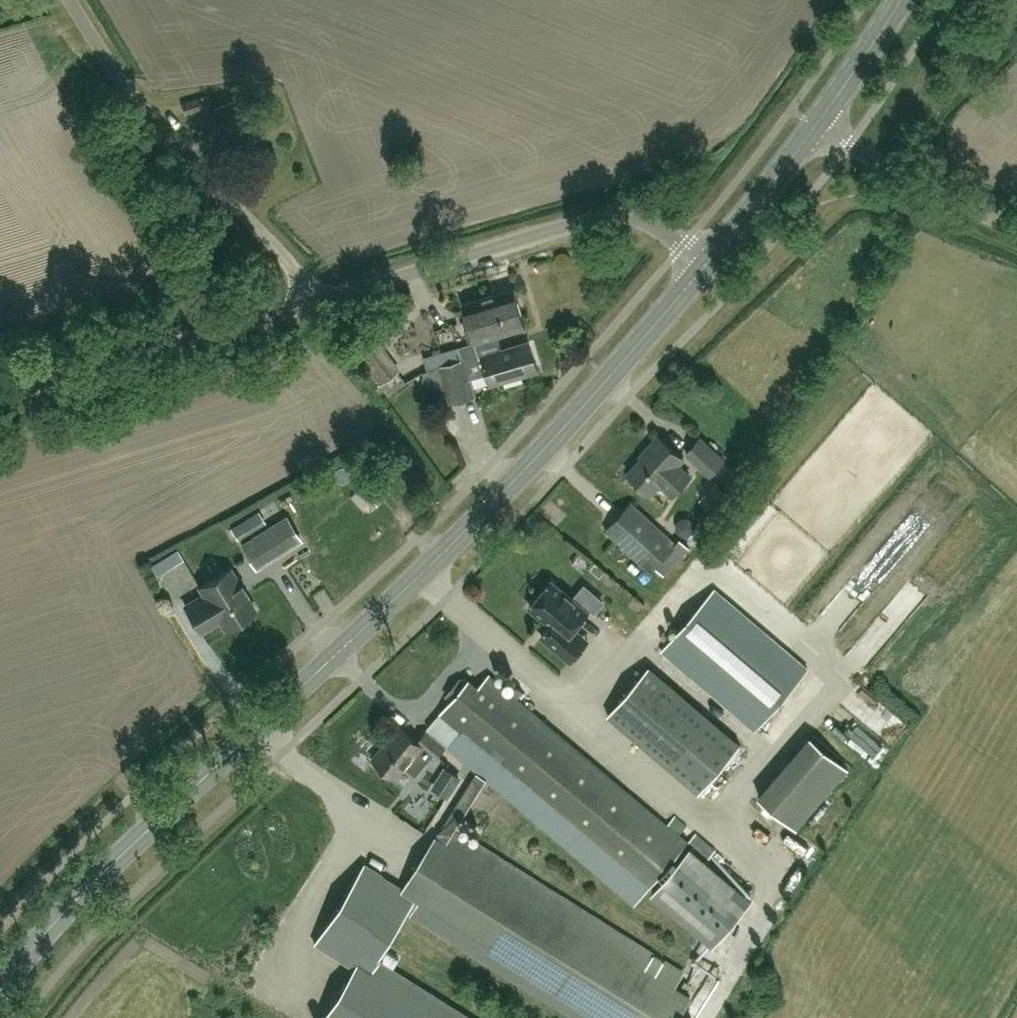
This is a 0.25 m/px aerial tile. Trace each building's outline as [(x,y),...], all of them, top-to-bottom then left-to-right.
[(185,115),(206,109),(202,96),(181,102),(185,115)] [(431,323),(440,351),(476,341),(478,348),(500,342),(498,334),(527,326),(516,287),(465,303),(470,321),(456,326),(453,316),(431,323)] [(381,383),(399,370),(378,340),(359,354),(381,383)] [(500,342),(478,348),(481,357),(484,356),(492,383),(539,369),(531,341),(502,349),(500,342)] [(466,358),(441,366),(451,402),(476,395),(466,358)] [(630,473),(652,494),(661,483),(674,495),(691,476),(679,464),(685,458),(660,436),(646,451),(648,453),(630,473)] [(711,474),(724,459),(700,438),(687,452),(711,474)] [(651,571),(677,543),(633,502),(607,530),(651,571)] [(256,526),(251,514),(235,520),(240,533),(256,526)] [(277,553),(300,539),(286,516),(264,530),(242,543),(255,566),(277,553)] [(200,587),(204,594),(213,588),(230,616),(221,621),(225,628),(256,610),(231,569),(200,587)] [(552,625),(542,637),(571,662),(586,644),(572,632),(589,612),(552,581),(530,607),(552,625)] [(213,588),(204,594),(185,605),(202,633),(221,621),(230,616),(213,588)] [(755,730),(808,669),(716,589),(663,651),(755,730)] [(741,745),(649,666),(608,714),(699,794),(741,745)] [(688,844),(680,837),(688,828),(676,818),(669,827),(490,676),(480,688),(470,680),(429,729),(450,747),(456,739),(484,762),(435,838),(404,888),(365,864),(314,944),(354,968),(323,1017),(466,1017),(377,962),(418,898),(421,900),(412,914),(578,1017),(677,1017),(690,997),(674,987),(683,972),(455,829),(493,769),(643,897),(688,844)] [(433,756),(437,759),(446,748),(428,732),(419,742),(401,726),(374,758),(397,778),(407,766),(417,775),(433,756)] [(811,736),(759,797),(796,828),(848,767),(811,736)] [(702,838),(695,846),(716,863),(722,855),(702,838)] [(751,902),(690,851),(652,896),(712,948),(751,902)]
